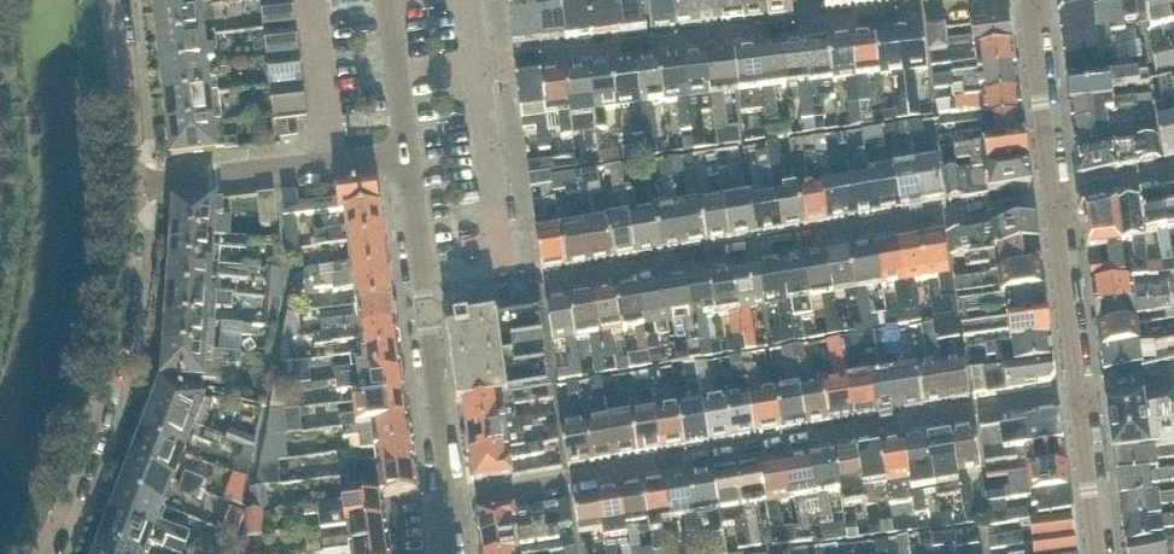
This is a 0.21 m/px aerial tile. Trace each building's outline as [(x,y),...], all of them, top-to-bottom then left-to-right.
[(153,8),(157,11),(157,13),(210,7),(210,0),(152,0),(153,8)] [(297,26),(294,0),(267,0),(263,0),(266,30),(297,26)] [(538,7),(537,0),(510,0),(515,48),(542,45),(538,7)] [(568,42),(563,0),(553,0),(553,5),(538,7),(542,45),(568,42)] [(574,2),(573,0),(563,0),(568,42),(595,38),(590,0),(574,2)] [(621,35),(617,0),(592,0),(590,0),(595,38),(621,35)] [(621,35),(649,32),(645,0),(617,0),(621,35)] [(653,31),(676,29),(673,0),(649,0),(653,31)] [(676,29),(700,26),(697,0),(673,0),(676,29)] [(700,26),(723,23),(721,0),(697,0),(700,26)] [(723,23),(746,20),(744,0),(721,0),(723,23)] [(768,0),(744,0),(746,20),(770,17),(768,0)] [(770,17),(795,15),(793,0),(768,0),(770,17)] [(827,11),(851,8),(850,0),(826,0),(827,11)] [(1140,20),(1137,0),(1130,0),(1064,16),(1060,20),(1066,62),(1101,58),(1114,56),(1115,56),(1112,33),(1128,31),(1126,22),(1140,20)] [(1173,26),(1168,0),(1145,0),(1152,31),(1163,28),(1168,51),(1153,55),(1158,73),(1173,69),(1173,27),(1173,26)] [(161,42),(213,36),(210,7),(157,13),(159,25),(156,28),(157,37),(160,39),(161,42)] [(932,56),(951,53),(1016,45),(1013,21),(973,26),(974,39),(947,42),(946,30),(929,32),(932,56)] [(270,59),(301,55),(297,26),(266,30),(270,59)] [(917,73),(929,71),(924,33),(901,36),(909,104),(921,102),(917,73)] [(215,53),(218,52),(216,36),(213,36),(161,42),(161,44),(158,47),(159,56),(163,59),(164,71),(208,67),(217,66),(215,53)] [(909,104),(901,36),(877,38),(882,77),(894,75),(897,105),(899,121),(911,120),(909,104)] [(864,126),(875,125),(872,104),(870,88),(883,87),(882,77),(877,38),(853,41),(861,105),(864,126)] [(861,105),(853,41),(830,44),(835,82),(847,81),(850,106),(853,128),(864,126),(861,105)] [(817,133),(827,132),(825,119),(827,119),(825,107),(833,99),(837,99),(835,82),(830,44),(806,47),(813,105),(817,132),(817,133)] [(980,74),(1018,69),(1016,45),(951,53),(952,65),(978,62),(980,74)] [(813,105),(806,47),(782,50),(787,88),(799,87),(805,134),(817,132),(813,105)] [(780,122),(778,110),(776,90),(787,88),(782,50),(759,52),(767,111),(768,130),(769,140),(793,137),(791,121),(780,122)] [(742,114),(755,113),(767,111),(759,52),(736,55),(742,114)] [(273,89),(304,86),(301,55),(270,59),(273,89)] [(724,95),(737,94),(732,56),(708,59),(712,97),(715,117),(726,116),(724,95)] [(1068,84),(1103,80),(1117,78),(1114,56),(1101,58),(1066,62),(1068,84)] [(696,151),(707,149),(704,130),(701,99),(712,97),(708,59),(685,61),(693,131),(696,151)] [(683,132),(693,131),(685,61),(662,64),(666,103),(679,101),(683,132)] [(650,157),(660,156),(654,104),(666,103),(662,64),(638,67),(645,126),(647,136),(650,157)] [(218,82),(210,82),(208,67),(164,71),(164,74),(161,77),(162,86),(166,88),(167,100),(220,95),(218,82)] [(645,126),(638,67),(615,70),(619,109),(632,107),(636,137),(647,136),(645,126)] [(973,99),(1021,93),(1018,69),(980,74),(954,77),(956,89),(971,87),(973,99)] [(607,110),(619,109),(615,70),(591,73),(598,131),(609,130),(607,110)] [(601,152),(598,131),(591,73),(568,76),(575,136),(585,135),(589,154),(601,152)] [(1152,84),(1151,78),(1150,74),(1117,78),(1103,80),(1068,84),(1071,106),(1114,101),(1113,89),(1152,84)] [(563,138),(575,136),(568,76),(544,79),(550,132),(563,131),(563,138)] [(953,77),(935,79),(936,91),(954,89),(953,77)] [(1173,158),(1173,84),(1173,83),(1173,82),(1172,78),(1160,81),(1165,105),(1157,107),(1162,142),(1166,160),(1173,158)] [(550,132),(544,79),(519,82),(525,130),(538,129),(541,152),(552,151),(550,132)] [(275,106),(306,102),(304,86),(273,89),(275,106)] [(986,121),(1024,116),(1021,93),(973,99),(953,101),(954,106),(958,106),(959,113),(985,110),(986,121)] [(171,129),(223,124),(220,95),(167,100),(168,103),(164,106),(165,115),(169,117),(171,129)] [(1074,129),(1109,125),(1107,113),(1139,109),(1138,98),(1114,101),(1071,106),(1074,129)] [(277,122),(308,119),(306,102),(275,106),(277,122)] [(957,149),(1027,141),(1024,116),(986,121),(984,122),(985,133),(955,137),(957,149)] [(282,140),(300,138),(298,122),(280,124),(282,140)] [(927,165),(923,141),(920,123),(910,124),(913,143),(924,207),(946,203),(939,163),(927,165)] [(225,141),(223,124),(171,129),(171,132),(168,135),(169,144),(173,146),(174,158),(226,152),(240,150),(238,139),(225,141)] [(924,207),(913,143),(910,124),(895,127),(899,153),(904,153),(907,169),(896,170),(903,211),(924,207)] [(1111,136),(1109,126),(1074,131),(1077,152),(1132,145),(1159,141),(1158,130),(1111,136)] [(765,130),(745,133),(746,144),(760,141),(761,141),(769,140),(768,130),(767,130),(765,130)] [(830,158),(829,158),(826,138),(816,139),(819,159),(830,223),(851,220),(845,180),(834,182),(830,158)] [(990,169),(1030,164),(1027,141),(957,149),(958,162),(989,158),(990,169)] [(1139,166),(1161,161),(1159,141),(1132,145),(1077,152),(1081,180),(1118,171),(1117,159),(1133,156),(1133,159),(1138,158),(1139,166)] [(800,189),(788,191),(780,144),(768,146),(772,169),(783,231),(806,227),(800,189)] [(892,171),(880,173),(876,149),(866,151),(877,215),(899,211),(892,171)] [(856,219),(877,215),(866,151),(855,153),(860,178),(849,180),(856,219)] [(621,162),(619,152),(601,154),(603,165),(621,162)] [(556,172),(579,168),(578,158),(554,161),(556,172)] [(702,204),(690,206),(682,159),(672,161),(687,248),(708,244),(702,207),(702,204)] [(806,227),(830,223),(819,159),(807,161),(811,187),(800,189),(806,227)] [(687,248),(672,161),(672,160),(648,163),(650,176),(662,174),(668,210),(657,212),(664,252),(687,248)] [(556,174),(556,172),(554,161),(529,165),(531,177),(552,174),(556,174)] [(641,215),(637,191),(633,164),(622,166),(627,193),(638,256),(659,253),(652,213),(641,215)] [(1029,189),(1033,184),(1030,164),(990,169),(945,175),(950,202),(1029,189)] [(622,166),(605,169),(607,176),(613,175),(620,219),(608,221),(609,223),(616,260),(638,256),(627,193),(622,166)] [(736,201),(731,176),(730,169),(720,171),(721,178),(731,240),(755,236),(749,199),(736,201)] [(759,235),(783,231),(772,169),(761,171),(765,196),(753,198),(759,235)] [(596,225),(593,205),(590,188),(602,186),(599,170),(576,173),(582,207),(592,264),(616,260),(609,223),(596,225)] [(582,207),(576,173),(553,177),(556,194),(569,192),(572,208),(575,228),(562,231),(569,268),(592,264),(582,207)] [(554,186),(553,177),(552,174),(531,177),(532,189),(543,188),(554,186)] [(708,244),(731,240),(721,178),(710,180),(714,204),(702,207),(708,244)] [(382,188),(379,186),(379,183),(338,187),(340,201),(300,207),(298,193),(283,195),(286,219),(346,212),(382,207),(381,199),(383,197),(382,188)] [(543,272),(544,272),(569,268),(562,231),(554,186),(543,188),(551,232),(538,234),(543,272)] [(1170,228),(1167,194),(1144,200),(1148,234),(1159,231),(1163,263),(1149,264),(1150,275),(1173,272),(1173,258),(1173,254),(1170,228)] [(278,225),(275,196),(275,195),(260,196),(263,226),(278,225)] [(230,239),(232,218),(224,217),(225,200),(177,206),(176,219),(173,221),(173,228),(175,231),(175,235),(230,239)] [(1131,278),(1151,277),(1150,275),(1149,264),(1141,200),(1118,206),(1122,242),(1134,241),(1137,263),(1129,264),(1131,278)] [(1126,277),(1122,242),(1118,206),(1101,210),(1087,213),(1087,214),(1086,215),(1085,216),(1085,217),(1085,219),(1091,264),(1102,263),(1100,244),(1108,243),(1111,266),(1092,269),(1093,281),(1126,277)] [(319,249),(350,245),(386,240),(382,207),(346,212),(348,229),(317,233),(319,249)] [(1040,246),(1038,226),(1032,222),(968,234),(949,237),(952,258),(979,254),(1040,246)] [(249,240),(230,239),(175,235),(174,247),(172,250),(171,257),(173,260),(173,264),(221,267),(222,250),(248,252),(249,240)] [(935,321),(958,317),(945,237),(921,242),(928,280),(940,277),(944,302),(932,303),(935,321)] [(322,280),(354,276),(390,272),(386,240),(350,245),(352,264),(320,268),(322,280)] [(916,282),(928,280),(921,242),(899,246),(913,325),(923,323),(916,282)] [(899,326),(899,327),(913,325),(899,246),(877,249),(883,288),(895,286),(900,314),(888,316),(889,328),(899,326)] [(1000,275),(1043,269),(1040,246),(979,254),(981,266),(998,264),(1000,275)] [(867,291),(879,288),(874,250),(850,254),(863,333),(864,333),(874,331),(875,331),(875,330),(887,328),(889,328),(888,316),(887,315),(872,318),(867,291)] [(863,333),(850,254),(828,258),(834,296),(847,294),(851,323),(839,324),(841,336),(863,333)] [(839,324),(834,296),(828,258),(806,262),(812,300),(824,298),(832,338),(841,336),(839,324)] [(283,271),(282,260),(269,259),(268,270),(283,271)] [(797,344),(807,342),(804,320),(815,318),(812,300),(806,262),(784,265),(797,344)] [(251,269),(221,267),(173,264),(172,276),(170,278),(169,286),(171,289),(171,292),(211,295),(212,279),(250,281),(251,269)] [(797,344),(784,265),(761,269),(768,308),(780,306),(784,329),(771,332),(773,348),(797,344)] [(1046,292),(1043,269),(1000,275),(967,279),(956,281),(958,292),(974,289),(1001,286),(1003,298),(1046,292)] [(751,310),(764,308),(757,270),(734,274),(745,336),(748,352),(758,350),(751,310)] [(354,276),(322,280),(315,281),(316,290),(334,288),(335,292),(356,290),(358,308),(394,303),(390,272),(354,276)] [(745,336),(734,274),(712,278),(719,316),(731,314),(735,338),(734,338),(735,345),(728,346),(730,355),(748,352),(745,336)] [(1172,274),(1160,276),(1161,287),(1135,290),(1133,280),(1094,285),(1096,307),(1155,300),(1173,298),(1173,288),(1172,274)] [(712,342),(707,318),(719,316),(712,278),(689,282),(700,344),(703,359),(724,355),(721,341),(712,342)] [(703,359),(700,344),(689,282),(667,286),(674,324),(685,322),(692,361),(703,359)] [(294,295),(306,293),(305,283),(293,284),(294,295)] [(654,367),(664,365),(660,336),(671,334),(662,286),(641,290),(654,367)] [(654,368),(641,290),(618,294),(624,332),(636,330),(640,354),(629,356),(631,371),(654,368)] [(246,297),(211,295),(171,292),(170,304),(167,303),(166,318),(169,318),(169,321),(217,324),(218,308),(245,310),(246,297)] [(1011,321),(1049,316),(1046,292),(1003,298),(961,303),(963,316),(1009,310),(1011,321)] [(612,334),(624,332),(618,294),(595,298),(605,361),(608,375),(619,373),(612,334)] [(605,361),(595,298),(572,302),(578,340),(590,338),(596,377),(608,375),(605,361)] [(1138,324),(1137,315),(1173,309),(1173,298),(1155,300),(1096,307),(1099,329),(1138,324)] [(290,314),(301,314),(303,314),(301,300),(291,300),(290,314)] [(583,365),(578,340),(572,302),(548,306),(554,344),(567,342),(571,367),(572,371),(559,373),(560,382),(585,378),(583,365)] [(324,337),(332,336),(397,327),(396,318),(399,316),(398,308),(395,305),(394,303),(358,308),(360,321),(322,326),(324,337)] [(458,405),(466,404),(554,389),(543,307),(456,321),(458,331),(449,332),(458,405)] [(302,337),(301,314),(290,314),(289,314),(284,342),(295,340),(296,338),(302,337)] [(1013,344),(1052,339),(1049,316),(1011,321),(964,327),(966,339),(1011,333),(1013,344)] [(215,353),(217,324),(169,321),(168,334),(166,336),(165,343),(167,346),(167,350),(215,353)] [(953,364),(950,344),(949,342),(962,340),(959,322),(935,325),(938,346),(948,404),(971,400),(965,362),(953,364)] [(1159,332),(1139,334),(1138,324),(1099,329),(1103,355),(1160,343),(1159,332)] [(243,336),(244,326),(225,325),(224,335),(243,336)] [(948,404),(938,346),(935,325),(923,327),(930,368),(919,370),(925,408),(948,404)] [(919,370),(907,372),(899,327),(899,326),(889,328),(887,328),(901,412),(925,408),(919,370)] [(332,336),(324,337),(316,338),(317,348),(363,343),(364,355),(400,351),(399,345),(402,345),(401,336),(399,336),(397,327),(332,336)] [(878,415),(901,412),(887,328),(875,330),(875,331),(874,331),(864,333),(866,342),(876,340),(882,376),(872,377),(878,415)] [(860,379),(856,359),(858,359),(857,354),(867,353),(864,337),(842,340),(856,419),(878,415),(872,377),(860,379)] [(1055,362),(1052,339),(1013,344),(987,347),(988,360),(997,358),(999,370),(1016,367),(1055,362)] [(281,366),(292,365),(295,340),(284,342),(281,366)] [(831,424),(856,419),(842,340),(830,342),(836,384),(824,386),(831,424)] [(1173,361),(1173,340),(1160,343),(1103,355),(1105,377),(1173,361)] [(812,388),(808,363),(805,346),(794,348),(797,365),(808,427),(831,424),(824,386),(812,388)] [(808,427),(797,365),(794,348),(784,350),(791,391),(778,393),(785,431),(808,427)] [(243,355),(215,353),(167,350),(166,363),(164,365),(163,373),(165,375),(165,379),(223,383),(225,366),(242,367),(243,355)] [(404,355),(400,355),(400,351),(364,355),(366,368),(336,372),(338,383),(403,375),(402,364),(405,363),(404,355)] [(755,366),(753,354),(743,356),(745,374),(756,436),(780,432),(774,394),(761,396),(756,366),(755,366)] [(733,440),(756,436),(745,374),(743,356),(731,358),(734,375),(738,400),(726,402),(733,440)] [(714,404),(711,384),(707,362),(696,364),(710,444),(733,440),(726,402),(714,404)] [(1052,387),(1058,380),(1055,362),(1016,367),(999,370),(971,373),(975,399),(1052,387)] [(275,391),(288,390),(292,365),(281,366),(275,391)] [(687,448),(710,444),(697,368),(687,370),(690,392),(678,395),(680,410),(687,448)] [(407,381),(404,381),(403,375),(338,383),(339,394),(369,390),(370,403),(407,398),(406,395),(409,395),(407,381)] [(620,420),(617,401),(614,378),(603,380),(616,460),(640,456),(633,418),(620,420)] [(593,464),(616,460),(603,380),(593,381),(596,405),(599,424),(587,426),(593,464)] [(568,397),(581,395),(580,384),(566,386),(568,397)] [(206,402),(164,385),(162,390),(159,390),(156,399),(157,402),(153,413),(196,429),(196,428),(205,432),(215,406),(206,402)] [(514,406),(555,399),(554,389),(466,404),(468,418),(465,420),(466,426),(469,428),(469,429),(506,423),(517,421),(514,406)] [(271,416),(286,414),(288,390),(275,391),(271,416)] [(680,410),(668,412),(665,392),(654,394),(664,452),(687,448),(680,410)] [(640,456),(664,452),(654,394),(643,396),(646,416),(633,418),(640,456)] [(593,464),(587,426),(582,395),(570,397),(575,428),(562,430),(569,468),(593,464)] [(1173,448),(1173,396),(1110,411),(1115,456),(1173,448)] [(410,402),(407,403),(407,398),(370,403),(372,416),(343,420),(344,430),(410,422),(409,411),(411,411),(410,402)] [(196,429),(153,413),(149,423),(146,425),(143,433),(144,436),(143,439),(186,455),(192,438),(219,449),(223,439),(205,432),(196,428),(196,429)] [(267,440),(287,438),(286,414),(271,416),(267,440)] [(473,456),(510,449),(526,447),(524,438),(526,435),(525,432),(534,431),(532,418),(517,421),(506,423),(469,429),(471,443),(468,443),(470,454),(473,454),(473,456)] [(984,457),(1065,447),(1062,419),(1023,425),(1023,426),(982,433),(984,457)] [(413,431),(411,432),(410,422),(344,430),(345,441),(360,439),(362,452),(377,450),(413,446),(412,440),(414,440),(413,431)] [(254,451),(257,441),(233,432),(229,442),(246,448),(254,451)] [(968,527),(978,525),(972,481),(984,479),(976,433),(952,437),(962,494),(968,527)] [(962,494),(952,437),(929,441),(935,477),(937,489),(949,487),(951,496),(962,494)] [(262,465),(280,463),(289,462),(287,438),(267,440),(262,465)] [(176,481),(186,455),(143,439),(142,442),(139,443),(136,451),(137,454),(133,465),(176,481)] [(917,514),(928,513),(925,491),(937,489),(935,477),(929,441),(905,445),(915,501),(917,514)] [(476,484),(514,477),(511,461),(533,458),(533,456),(546,455),(545,443),(526,447),(510,449),(473,456),(474,469),(471,469),(473,481),(476,481),(476,484)] [(891,505),(915,501),(905,445),(882,449),(888,485),(891,505)] [(416,450),(413,448),(413,446),(377,450),(378,463),(349,467),(350,478),(416,469),(415,461),(417,458),(416,450)] [(988,481),(1030,476),(1068,471),(1065,447),(984,457),(988,481)] [(250,480),(256,452),(254,451),(246,448),(236,474),(250,480)] [(1115,456),(1118,479),(1171,472),(1169,460),(1173,460),(1173,448),(1115,456)] [(876,486),(888,485),(882,449),(859,453),(867,503),(870,521),(880,520),(878,507),(880,507),(876,486)] [(845,513),(856,511),(855,505),(867,503),(859,453),(836,457),(842,493),(845,513)] [(835,526),(833,515),(830,495),(842,493),(836,457),(813,461),(820,506),(822,513),(827,543),(849,540),(846,525),(835,526)] [(791,464),(785,465),(791,502),(796,501),(800,521),(801,530),(796,530),(797,545),(815,543),(815,539),(814,539),(810,515),(822,513),(820,506),(813,461),(791,464)] [(280,463),(262,465),(256,488),(282,486),(280,463)] [(165,508),(176,481),(133,465),(129,476),(126,477),(123,486),(124,488),(123,492),(165,508)] [(784,531),(783,524),(779,504),(791,502),(785,465),(762,469),(768,505),(771,526),(775,547),(797,545),(796,530),(796,529),(784,531)] [(420,479),(418,479),(416,469),(350,478),(352,489),(381,485),(383,498),(419,493),(419,488),(421,488),(420,479)] [(751,549),(762,548),(758,524),(756,507),(768,505),(762,469),(738,473),(747,526),(751,549)] [(1071,494),(1068,471),(1030,476),(1031,487),(986,493),(988,504),(1033,499),(1071,494)] [(1171,472),(1118,479),(1121,501),(1159,496),(1158,485),(1173,483),(1173,472),(1171,472)] [(747,526),(738,473),(715,477),(723,527),(736,525),(740,551),(751,549),(747,526)] [(184,484),(203,492),(207,483),(187,475),(184,484)] [(690,481),(696,517),(699,517),(710,515),(713,536),(716,553),(728,553),(725,534),(723,527),(715,477),(694,481),(693,481),(690,481)] [(699,533),(696,517),(690,481),(668,485),(674,522),(679,553),(692,553),(689,535),(699,533)] [(200,502),(203,492),(184,484),(180,494),(200,502)] [(656,553),(666,552),(662,524),(674,522),(668,485),(644,489),(651,525),(656,553)] [(255,515),(266,513),(271,513),(268,489),(252,491),(255,515)] [(642,547),(639,528),(651,525),(644,489),(622,493),(628,529),(631,549),(632,553),(653,553),(653,549),(643,550),(642,547)] [(188,547),(192,535),(160,522),(165,508),(123,492),(122,495),(119,496),(115,505),(117,508),(113,519),(168,539),(188,547)] [(622,550),(631,549),(628,529),(622,493),(598,497),(604,533),(608,553),(623,553),(622,550)] [(1010,526),(1032,523),(1074,518),(1071,494),(1033,499),(1034,510),(1008,513),(1010,526)] [(1159,496),(1121,501),(1124,524),(1162,519),(1160,507),(1173,506),(1173,494),(1159,496)] [(604,533),(598,497),(575,501),(584,553),(596,553),(593,535),(604,533)] [(385,509),(382,508),(380,498),(319,506),(321,517),(324,517),(325,529),(322,530),(322,531),(348,527),(384,523),(383,519),(386,517),(385,509)] [(544,506),(516,511),(480,517),(481,521),(479,524),(480,529),(482,531),(483,540),(548,528),(544,506)] [(246,536),(249,516),(232,509),(225,529),(246,536)] [(249,516),(246,536),(245,541),(269,538),(266,513),(255,515),(249,516)] [(944,530),(955,529),(952,513),(942,515),(944,530)] [(920,531),(933,529),(930,514),(917,517),(920,531)] [(1035,547),(1077,542),(1074,518),(1032,523),(1034,535),(1007,538),(1008,540),(990,541),(992,552),(1035,547)] [(1173,529),(1173,518),(1162,519),(1124,524),(1127,548),(1165,543),(1163,531),(1173,529)] [(168,539),(113,519),(109,529),(105,531),(102,539),(104,542),(103,545),(127,553),(148,553),(152,544),(164,549),(168,539)] [(384,526),(384,523),(348,527),(350,541),(324,544),(325,553),(335,553),(387,547),(386,537),(388,535),(387,527),(384,526)] [(850,540),(860,539),(858,524),(848,525),(850,540)] [(549,540),(548,528),(483,540),(485,548),(482,551),(483,553),(521,553),(520,545),(549,540)] [(970,552),(969,548),(981,546),(979,531),(955,534),(958,553),(970,553),(970,552)] [(933,534),(920,535),(922,553),(935,553),(933,534)] [(955,534),(934,537),(935,550),(945,548),(946,553),(958,553),(955,534)] [(909,538),(898,539),(900,553),(911,553),(909,538)] [(1077,542),(1035,547),(1036,553),(1079,553),(1077,542)] [(1165,543),(1127,548),(1128,553),(1173,553),(1173,542),(1165,543)] [(887,544),(876,545),(877,553),(888,553),(887,544)] [(103,545),(101,548),(98,549),(97,553),(127,553),(103,545)]
